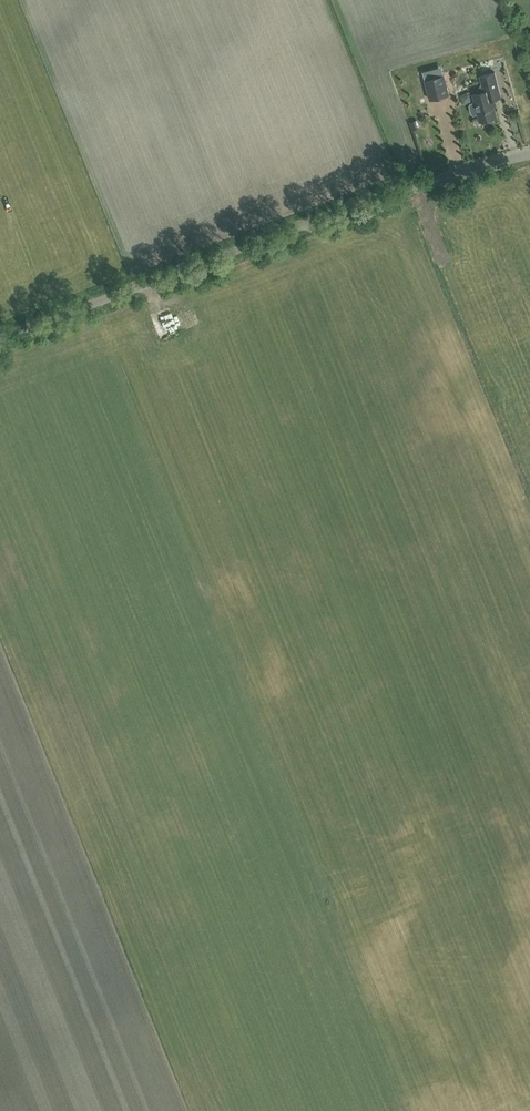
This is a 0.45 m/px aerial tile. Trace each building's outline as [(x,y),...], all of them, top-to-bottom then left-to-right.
[(497,117),(494,106),(497,105),(495,99),(502,97),(495,72),(481,75),(482,83),(485,91),(473,94),(475,102),(471,103),(469,105),(472,113),(474,114),(478,113),(480,121),(497,117)] [(449,93),(444,75),(425,80),(430,99),(449,93)] [(411,129),(416,126),(412,118),(407,120),(411,129)]
